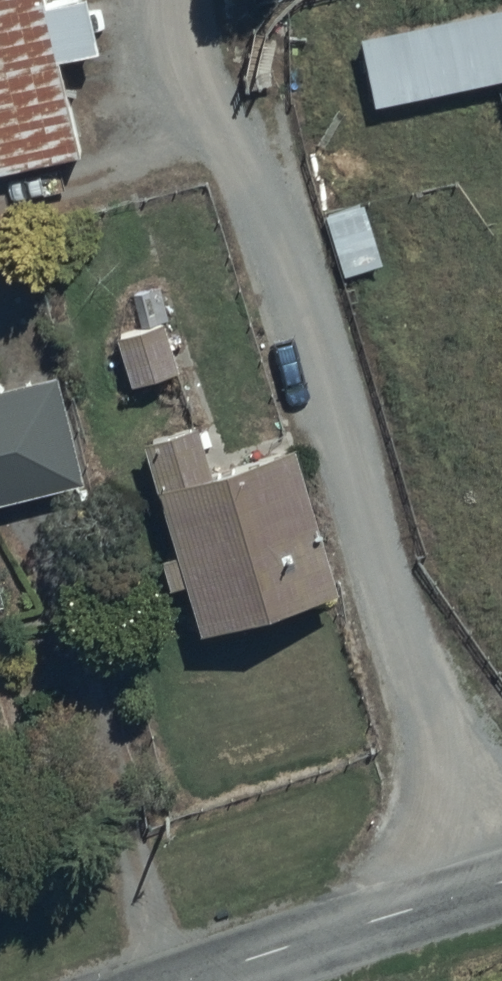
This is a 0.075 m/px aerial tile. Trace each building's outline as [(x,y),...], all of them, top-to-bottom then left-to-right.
[(78,161),(57,66),(99,57),(87,1),(45,10),(42,0),(0,0),(0,178),(78,161)] [(362,43),(374,110),(501,82),(501,12),(362,43)] [(166,328),(116,342),(130,393),(180,379),(166,328)] [(85,492),(63,381),(0,394),(0,509),(85,492)] [(198,428),(145,447),(180,561),(164,566),(172,592),(188,587),(204,640),(340,598),(295,450),(212,475),(198,428)]
